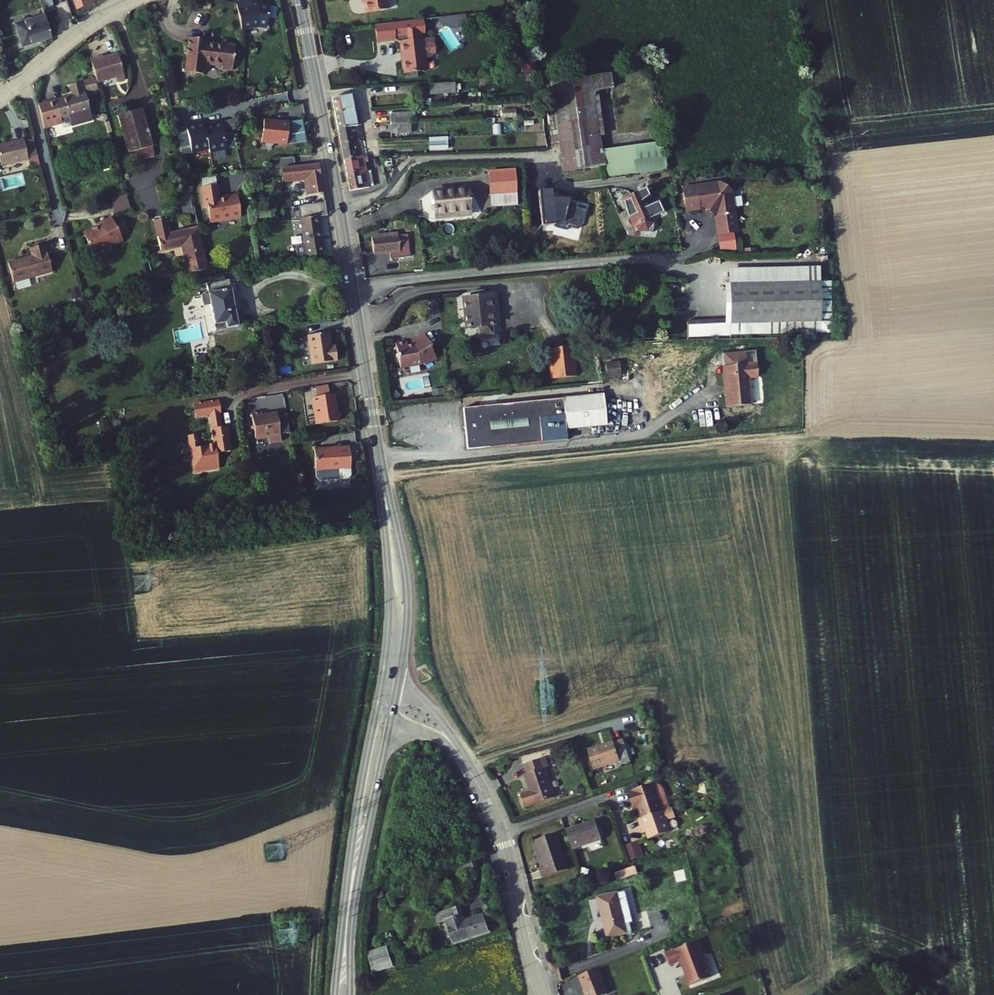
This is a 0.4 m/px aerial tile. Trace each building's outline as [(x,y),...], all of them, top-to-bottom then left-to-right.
[(42,9),(54,6),(52,0),(39,0),(42,9)] [(95,4),(93,0),(76,0),(70,2),(71,6),(74,4),(76,12),(95,4)] [(372,12),(394,8),(392,0),(370,0),(372,12)] [(250,6),(234,9),(239,35),(256,32),(264,33),(268,11),(256,9),(251,10),(250,6)] [(409,40),(410,40),(413,57),(411,58),(413,71),(437,68),(435,55),(439,55),(445,51),(443,36),(429,38),(428,33),(433,32),(432,17),(401,21),(404,38),(409,40)] [(26,23),(32,45),(49,40),(43,18),(26,23)] [(401,21),(384,23),(386,40),(404,38),(401,21)] [(32,45),(26,23),(16,26),(22,48),(32,45)] [(227,73),(238,74),(240,51),(212,48),(212,44),(202,43),(201,51),(193,49),(189,77),(198,78),(199,70),(209,71),(209,69),(227,71),(227,73)] [(119,82),(125,80),(118,54),(100,58),(100,56),(91,59),(97,83),(116,78),(119,80),(119,82)] [(523,73),(535,71),(534,60),(522,62),(523,73)] [(608,173),(640,168),(637,143),(605,147),(603,133),(623,130),(615,70),(548,78),(556,139),(563,138),(566,163),(606,158),(608,173)] [(97,88),(94,75),(83,78),(86,91),(97,88)] [(440,89),(465,86),(464,77),(439,80),(440,89)] [(59,121),(59,118),(89,110),(84,90),(82,91),(80,81),(69,84),(71,93),(37,102),(42,125),(59,121)] [(360,94),(340,97),(343,113),(362,111),(360,94)] [(365,125),(368,124),(365,110),(362,111),(343,113),(345,128),(365,125)] [(397,122),(417,121),(417,111),(397,112),(397,122)] [(290,121),(264,118),(261,143),(288,145),(307,142),(302,120),(290,121)] [(204,121),(176,128),(182,156),(210,149),(211,153),(227,150),(221,121),(205,125),(204,121)] [(398,132),(418,131),(417,121),(397,122),(398,132)] [(367,141),(365,125),(345,128),(348,144),(367,141)] [(138,169),(154,165),(144,127),(119,133),(130,171),(138,169)] [(0,145),(0,154),(3,165),(29,159),(29,157),(39,154),(35,138),(25,141),(24,139),(0,145)] [(438,148),(455,146),(455,139),(437,140),(438,148)] [(640,168),(669,165),(666,140),(637,143),(640,168)] [(370,157),(367,141),(348,144),(350,160),(370,157)] [(372,173),(370,157),(350,160),(353,176),(372,173)] [(138,169),(140,179),(157,175),(154,165),(138,169)] [(319,177),(317,165),(283,169),(284,181),(305,179),(319,177)] [(492,170),(495,196),(521,193),(518,167),(492,170)] [(376,172),(372,173),(353,176),(355,191),(379,187),(376,172)] [(322,192),(319,177),(305,179),(307,194),(322,192)] [(685,181),(687,205),(701,203),(703,201),(716,210),(718,229),(737,227),(733,188),(720,177),(685,181)] [(650,203),(642,187),(623,196),(636,223),(638,227),(650,227),(657,217),(655,213),(664,209),(659,199),(650,203)] [(440,212),(473,209),(471,188),(438,192),(439,203),(437,203),(437,209),(439,209),(440,212)] [(226,203),(224,189),(209,191),(212,211),(215,211),(217,227),(231,225),(230,223),(248,221),(245,199),(232,201),(233,202),(226,203)] [(201,218),(195,190),(185,192),(191,220),(201,218)] [(495,196),(496,204),(522,202),(521,193),(495,196)] [(126,194),(111,199),(115,213),(131,208),(126,194)] [(324,202),(299,206),(301,218),(298,219),(304,258),(325,255),(319,216),(326,215),(324,202)] [(129,239),(127,235),(122,224),(117,216),(103,223),(105,227),(101,229),(100,228),(100,227),(99,227),(96,228),(96,229),(96,230),(96,231),(92,234),(95,240),(94,240),(94,241),(94,242),(98,251),(99,251),(100,251),(114,244),(117,245),(129,239)] [(127,235),(136,231),(130,220),(122,224),(127,235)] [(211,268),(204,232),(176,237),(174,223),(161,226),(167,254),(189,249),(193,272),(211,268)] [(401,248),(399,235),(381,236),(383,250),(401,248)] [(376,251),(383,250),(381,236),(374,237),(376,251)] [(58,268),(50,241),(35,245),(38,253),(13,260),(19,280),(58,268)] [(735,269),(735,281),(826,282),(826,269),(735,269)] [(229,278),(209,281),(211,293),(209,293),(212,312),(214,312),(218,330),(237,327),(237,323),(240,322),(233,288),(231,288),(229,278)] [(692,318),(695,333),(836,332),(836,282),(826,282),(735,281),(735,318),(692,318)] [(480,327),(482,336),(494,334),(492,325),(494,325),(490,296),(485,297),(484,291),(473,292),(474,298),(465,300),(469,329),(480,327)] [(434,348),(427,337),(416,345),(416,346),(417,347),(411,349),(410,345),(399,347),(404,371),(425,366),(427,365),(429,367),(440,359),(433,349),(434,348)] [(307,344),(312,373),(337,369),(335,359),(331,359),(331,355),(329,341),(307,344)] [(555,348),(558,378),(583,375),(579,345),(555,348)] [(620,375),(619,362),(612,363),(613,376),(620,375)] [(760,362),(726,365),(728,387),(730,387),(731,393),(728,393),(729,406),(754,403),(752,377),(761,376),(760,362)] [(609,393),(467,408),(471,449),(546,441),(544,417),(569,415),(570,428),(613,424),(609,393)] [(316,396),(318,406),(330,404),(328,394),(316,396)] [(313,406),(317,433),(338,430),(338,428),(341,428),(339,420),(337,420),(334,403),(330,404),(318,406),(313,406)] [(193,412),(195,423),(210,421),(220,419),(221,419),(219,408),(193,412)] [(210,421),(212,436),(222,434),(220,419),(210,421)] [(251,420),(256,446),(280,442),(277,421),(263,423),(262,419),(251,420)] [(190,456),(194,479),(218,476),(216,461),(230,459),(227,434),(222,434),(212,436),(214,452),(198,454),(190,456)] [(190,456),(198,454),(196,442),(188,443),(190,456)] [(315,458),(317,478),(352,474),(349,454),(331,456),(331,459),(327,459),(327,457),(315,458)] [(640,755),(633,734),(623,738),(622,735),(596,744),(603,763),(628,754),(630,759),(640,755)] [(544,798),(563,791),(553,762),(559,760),(556,752),(534,759),(537,766),(533,767),(539,784),(529,788),(534,801),(544,797),(544,798)] [(646,803),(650,814),(679,804),(672,784),(669,781),(664,779),(637,789),(643,804),(646,803)] [(656,828),(658,834),(679,827),(675,816),(685,813),(681,803),(680,803),(679,804),(650,814),(646,815),(651,830),(656,828)] [(598,817),(572,826),(579,845),(604,836),(598,817)] [(551,873),(574,865),(562,830),(543,836),(552,862),(548,864),(551,873)] [(646,838),(632,843),(636,857),(651,852),(646,838)] [(469,873),(486,868),(483,859),(466,864),(469,873)] [(598,897),(612,935),(630,928),(616,891),(598,897)] [(465,903),(445,909),(448,920),(451,919),(457,938),(473,934),(474,936),(493,930),(488,912),(469,918),(465,903)] [(377,945),(383,964),(397,960),(392,941),(377,945)] [(699,942),(666,954),(670,967),(679,963),(688,987),(712,979),(699,942)] [(578,978),(584,994),(609,994),(600,970),(578,978)]
